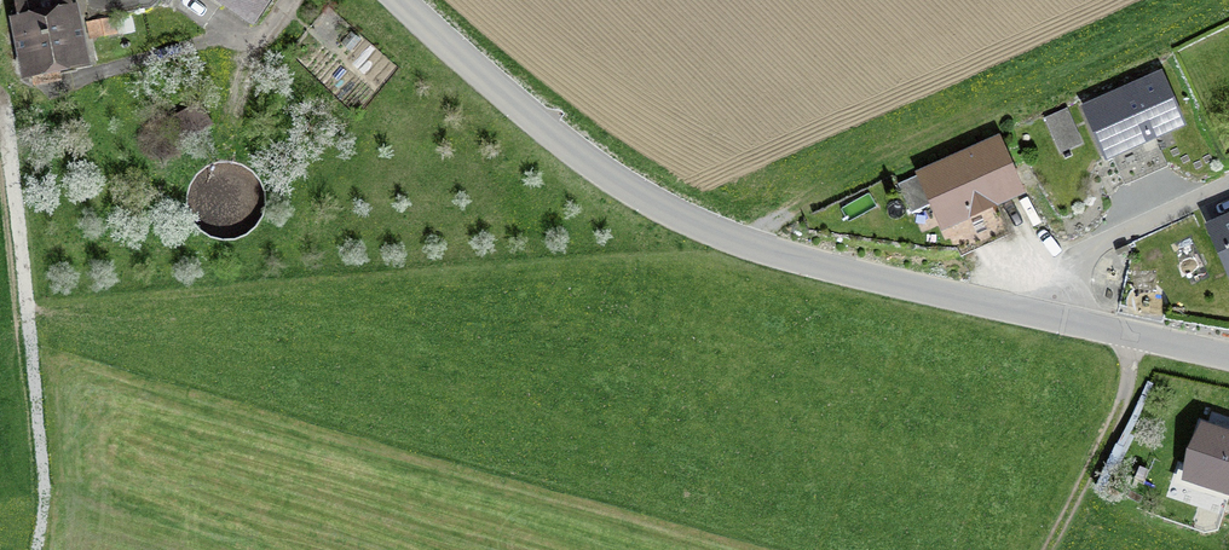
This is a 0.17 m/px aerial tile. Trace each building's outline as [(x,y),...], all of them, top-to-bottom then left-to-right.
[(22,73),(85,62),(78,20),(68,22),(64,0),(9,0),(22,73)] [(246,16),(257,0),(223,0),(246,16)] [(114,32),(110,13),(87,17),(91,37),(114,32)] [(1154,73),(1084,104),(1107,155),(1176,124),(1154,73)] [(197,106),(167,123),(180,146),(210,129),(197,106)] [(993,139),(896,180),(910,211),(936,200),(946,223),(1016,192),(993,139)] [(1210,221),(1228,262),(1228,212),(1210,221)] [(1201,428),(1176,488),(1228,510),(1228,440),(1201,428)]
